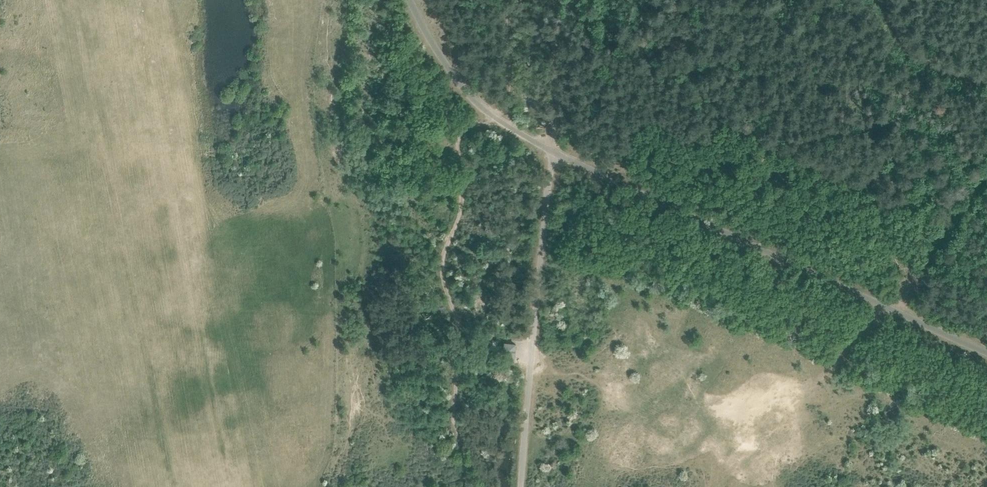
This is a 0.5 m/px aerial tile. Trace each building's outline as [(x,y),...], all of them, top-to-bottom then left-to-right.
[(512,346),(507,346),(505,345),(504,359),(511,359),(512,346)]
